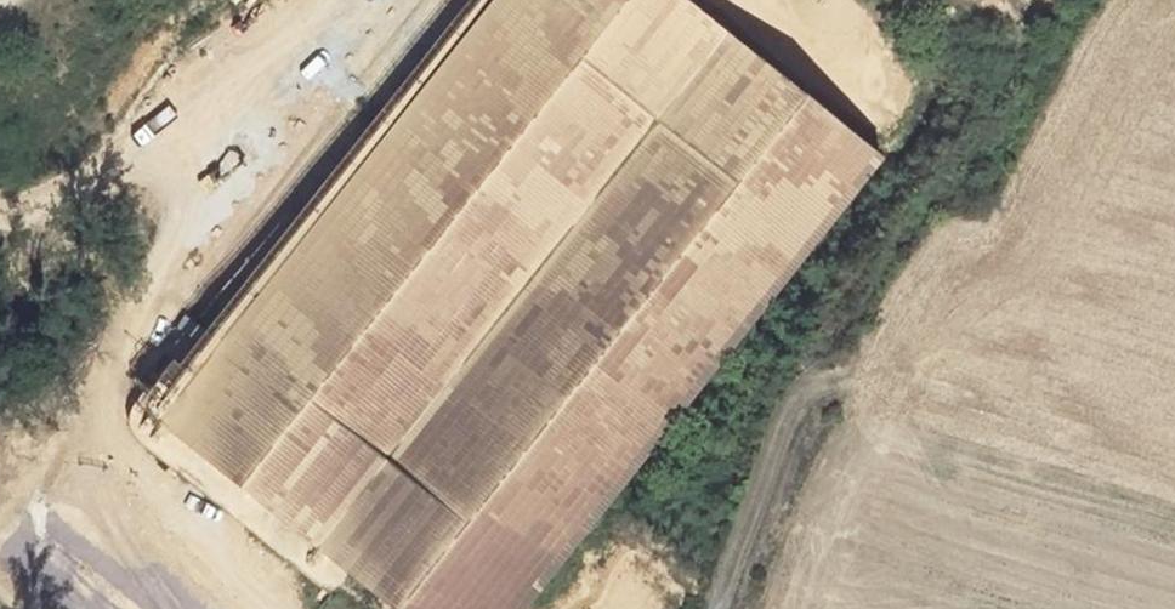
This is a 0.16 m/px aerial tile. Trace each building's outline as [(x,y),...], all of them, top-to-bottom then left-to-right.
[(393,608),(525,608),(882,158),(683,0),(489,0),(156,421),(393,608)]
